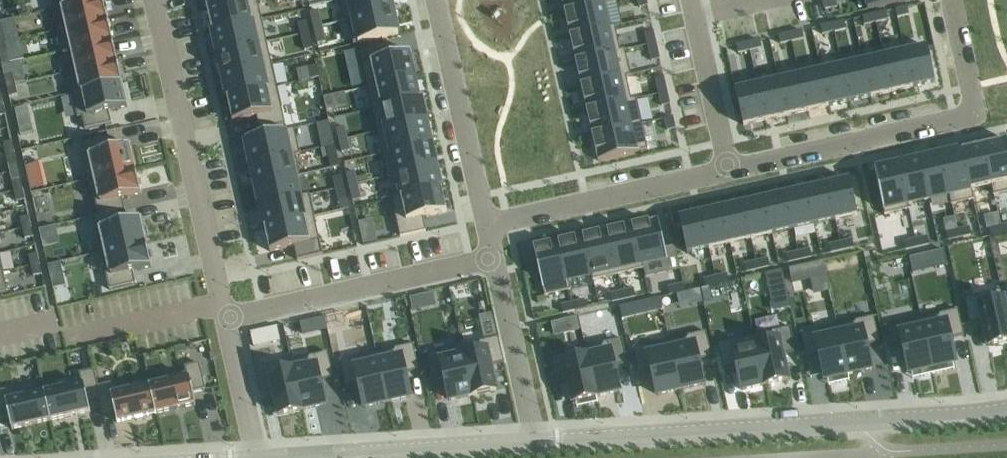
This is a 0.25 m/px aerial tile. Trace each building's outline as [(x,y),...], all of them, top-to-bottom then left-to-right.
[(53,9),(91,0),(51,0),(53,9)] [(53,9),(58,30),(107,18),(103,0),(91,0),(53,9)] [(207,8),(212,31),(262,19),(258,0),(243,0),(207,8)] [(344,21),(348,20),(393,10),(390,0),(340,0),(344,21)] [(565,11),(565,12),(602,4),(612,2),(612,0),(562,0),(565,11)] [(823,1),(825,9),(836,6),(835,0),(827,0),(823,1)] [(866,8),(903,0),(864,0),(866,8)] [(602,4),(565,12),(570,36),(607,27),(602,4)] [(907,7),(896,9),(898,18),(909,15),(907,7)] [(318,9),(310,11),(314,27),(322,25),(318,9)] [(398,33),(393,10),(348,20),(353,43),(398,33)] [(886,11),(874,14),(876,22),(888,20),(886,11)] [(874,14),(863,17),(865,25),(876,22),(874,14)] [(107,18),(58,30),(63,51),(112,39),(107,18)] [(262,19),(212,31),(217,53),(267,42),(262,19)] [(306,21),(298,22),(301,34),(309,32),(306,21)] [(844,21),(832,23),(834,32),(846,29),(844,21)] [(832,23),(821,26),(823,34),(834,32),(832,23)] [(322,25),(314,27),(317,43),(325,41),(322,25)] [(607,27),(570,36),(575,60),(616,51),(618,51),(612,26),(611,27),(607,27)] [(802,30),(790,33),(792,41),(804,38),(802,30)] [(653,31),(645,33),(648,46),(656,45),(653,31)] [(309,32),(301,34),(304,49),(312,48),(309,32)] [(790,33),(779,35),(781,44),(792,41),(790,33)] [(112,39),(63,51),(63,52),(67,51),(72,70),(67,71),(67,72),(117,60),(112,39)] [(760,40),(748,42),(750,51),(761,48),(760,40)] [(267,42),(217,53),(222,75),(272,64),(267,42)] [(748,42),(737,45),(738,53),(750,51),(748,42)] [(383,44),(359,49),(367,87),(414,76),(409,52),(386,58),(383,44)] [(656,45),(648,46),(651,60),(659,58),(656,45)] [(927,47),(905,52),(913,86),(935,81),(927,47)] [(616,51),(575,60),(581,85),(622,76),(623,76),(628,75),(623,50),(618,51),(616,51)] [(905,52),(884,57),(892,91),(913,86),(905,52)] [(884,57),(863,62),(871,95),(892,91),(884,57)] [(117,60),(67,72),(72,93),(122,82),(117,60)] [(863,62),(842,67),(849,100),(871,95),(863,62)] [(272,64),(222,75),(227,97),(277,86),(272,64)] [(316,65),(309,67),(312,78),(319,76),(316,65)] [(842,67),(821,71),(828,105),(849,100),(842,67)] [(821,71),(800,76),(808,109),(828,105),(821,71)] [(13,73),(4,75),(6,86),(15,84),(15,83),(13,73)] [(414,76),(367,87),(372,109),(419,99),(414,76)] [(622,76),(581,85),(586,110),(627,100),(629,100),(623,76),(622,76)] [(663,76),(655,77),(658,91),(666,89),(663,76)] [(800,76),(778,81),(786,114),(808,109),(800,76)] [(778,81),(757,86),(765,119),(786,114),(778,81)] [(122,82),(72,93),(78,117),(82,116),(85,129),(111,123),(109,110),(127,106),(122,82)] [(15,84),(6,86),(9,96),(17,94),(15,84)] [(277,86),(227,97),(233,121),(257,116),(260,130),(285,124),(282,110),(277,86)] [(757,86),(736,90),(743,124),(765,119),(757,86)] [(666,89),(658,91),(662,105),(669,103),(666,89)] [(331,95),(323,96),(326,108),(334,107),(331,95)] [(419,99),(372,109),(377,131),(424,121),(419,99)] [(627,100),(586,110),(592,135),(633,126),(640,124),(634,99),(629,100),(627,100)] [(27,106),(14,109),(16,117),(29,114),(27,106)] [(672,116),(665,118),(667,130),(675,128),(672,116)] [(329,121),(316,123),(321,147),(326,146),(328,146),(334,144),(329,121)] [(424,121),(377,131),(382,154),(429,143),(424,121)] [(633,126),(592,135),(597,159),(638,150),(645,148),(640,124),(633,126)] [(345,126),(336,128),(339,140),(347,138),(345,126)] [(285,130),(245,139),(250,163),(300,152),(295,128),(290,129),(285,130)] [(85,154),(80,155),(86,180),(135,169),(130,144),(111,148),(108,136),(82,142),(85,154)] [(347,138),(339,140),(341,152),(350,150),(347,138)] [(12,140),(3,142),(5,153),(14,151),(12,140)] [(984,146),(992,184),(994,192),(1006,189),(1006,146),(1006,141),(984,146)] [(429,143),(382,154),(387,176),(434,166),(429,143)] [(328,146),(326,146),(329,158),(337,156),(334,144),(328,146)] [(984,146),(962,151),(971,189),(992,184),(984,146)] [(14,151),(5,153),(8,163),(16,161),(14,151)] [(962,151),(942,155),(950,194),(952,202),(973,197),(971,189),(962,151)] [(300,152),(250,163),(255,184),(300,174),(296,154),(301,153),(300,152)] [(942,155),(920,160),(929,198),(950,194),(942,155)] [(920,160),(899,165),(908,203),(929,198),(920,160)] [(899,165),(874,170),(883,209),(884,213),(909,208),(908,203),(899,165)] [(434,166),(387,176),(387,177),(397,174),(402,195),(391,198),(439,187),(434,166)] [(135,169),(86,180),(86,181),(91,180),(98,214),(92,215),(93,216),(125,209),(122,197),(141,193),(135,169)] [(354,171),(346,173),(349,184),(357,182),(354,171)] [(300,174),(255,184),(259,206),(309,194),(300,196),(295,176),(300,175),(300,174)] [(341,175),(333,177),(336,188),(343,187),(341,175)] [(20,178),(11,180),(14,190),(22,188),(20,178)] [(848,180),(828,184),(835,217),(856,212),(848,180)] [(357,182),(349,184),(352,201),(361,199),(357,182)] [(828,184),(807,189),(814,222),(835,217),(828,184)] [(343,187),(336,188),(339,200),(346,199),(343,187)] [(439,187),(391,198),(400,237),(426,231),(422,217),(445,212),(439,187)] [(22,188),(14,190),(16,200),(25,199),(22,188)] [(807,189),(785,194),(792,227),(814,222),(807,189)] [(309,194),(259,206),(264,227),(314,215),(309,194)] [(785,194),(764,199),(772,232),(792,227),(785,194)] [(764,199),(743,204),(750,236),(772,232),(764,199)] [(743,204),(722,208),(729,241),(750,236),(743,204)] [(722,208),(701,213),(708,246),(729,241),(722,208)] [(125,209),(93,216),(101,252),(146,242),(140,217),(122,221),(119,211),(125,210),(125,209)] [(701,213),(679,218),(687,251),(708,246),(701,213)] [(29,215),(20,217),(22,228),(31,226),(29,215)] [(314,215),(264,227),(269,251),(294,246),(297,258),(321,253),(314,215)] [(372,219),(358,222),(363,244),(377,241),(372,219)] [(657,219),(633,224),(641,262),(666,256),(664,247),(657,219)] [(633,224),(608,230),(617,267),(618,273),(643,268),(641,262),(633,224)] [(1001,225),(989,228),(991,236),(1003,234),(1001,225)] [(31,226),(22,228),(25,238),(33,236),(31,226)] [(970,226),(958,228),(960,237),(972,234),(970,226)] [(958,228),(946,231),(948,239),(960,237),(958,228)] [(608,230),(583,236),(592,273),(593,279),(618,273),(617,267),(608,230)] [(927,235),(916,237),(918,246),(929,243),(927,235)] [(583,236),(559,241),(567,279),(592,273),(583,236)] [(916,237),(904,240),(906,249),(918,246),(916,237)] [(852,239),(841,241),(843,250),(854,247),(852,239)] [(559,241),(534,247),(543,284),(545,295),(570,289),(567,279),(559,241)] [(841,241),(829,244),(831,253),(843,250),(841,241)] [(146,242),(101,252),(109,288),(135,282),(132,272),(151,267),(146,242)] [(674,245),(664,247),(666,256),(669,272),(680,269),(674,245)] [(809,248),(798,251),(800,259),(811,257),(809,248)] [(945,250),(933,253),(937,267),(948,265),(945,250)] [(798,251),(786,253),(788,262),(800,259),(798,251)] [(37,253),(28,255),(31,265),(39,263),(37,253)] [(768,257),(757,260),(759,268),(770,266),(768,257)] [(757,260),(745,262),(747,271),(759,268),(757,260)] [(822,260),(789,268),(793,284),(810,280),(814,295),(829,291),(822,260)] [(60,261),(47,264),(49,273),(62,270),(60,261)] [(39,263),(31,265),(33,275),(42,273),(39,263)] [(782,270),(765,273),(773,311),(790,307),(782,270)] [(727,273),(715,275),(717,284),(728,281),(727,273)] [(715,275),(703,278),(705,286),(717,284),(715,275)] [(683,283),(667,286),(669,295),(685,291),(683,283)] [(634,287),(622,290),(624,298),(636,296),(634,287)] [(622,290),(611,292),(613,301),(624,298),(622,290)] [(962,300),(968,326),(981,323),(986,347),(1006,343),(1006,321),(1002,301),(1000,291),(962,300)] [(433,292),(409,297),(412,311),(436,306),(433,292)] [(584,299),(573,301),(575,310),(586,307),(584,299)] [(573,301),(561,304),(563,312),(575,310),(573,301)] [(956,311),(920,319),(931,370),(955,364),(948,340),(962,337),(956,311)] [(324,317),(317,318),(320,331),(327,329),(324,317)] [(576,317),(551,322),(554,336),(579,330),(576,317)] [(873,317),(836,325),(848,375),(871,370),(865,345),(879,342),(873,317)] [(920,319),(882,327),(888,354),(902,351),(908,375),(931,370),(920,319)] [(836,325),(799,333),(805,359),(818,356),(824,381),(848,375),(836,325)] [(277,326),(250,332),(251,337),(273,332),(276,342),(280,341),(277,326)] [(789,328),(752,336),(764,387),(787,381),(781,357),(795,354),(789,328)] [(705,332),(668,340),(679,391),(703,385),(697,361),(710,358),(705,332)] [(752,336),(715,344),(721,370),(735,368),(740,392),(764,387),(752,336)] [(497,338),(460,346),(472,397),(495,391),(489,367),(503,364),(497,338)] [(621,339),(585,347),(596,397),(620,392),(613,367),(627,364),(621,339)] [(668,340),(631,349),(636,375),(650,372),(656,396),(679,391),(668,340)] [(411,344),(375,352),(386,402),(410,397),(404,372),(417,369),(411,344)] [(460,346),(423,354),(429,381),(443,378),(448,402),(472,397),(460,346)] [(585,347),(547,355),(553,381),(567,379),(573,403),(596,397),(585,347)] [(375,352),(337,360),(343,386),(357,384),(363,408),(386,402),(375,352)] [(326,353),(289,361),(301,412),(324,406),(318,382),(332,379),(326,353)] [(289,361),(252,369),(258,396),(271,393),(277,417),(301,412),(289,361)] [(186,372),(149,381),(150,385),(156,412),(195,403),(193,392),(205,389),(199,363),(185,366),(186,372)] [(82,383),(44,391),(51,419),(90,410),(87,398),(98,396),(102,412),(103,412),(93,369),(79,373),(82,383)] [(98,386),(97,386),(103,412),(114,409),(117,421),(156,412),(150,385),(149,381),(112,389),(110,383),(98,386)] [(0,391),(0,418),(9,416),(11,428),(51,419),(44,391),(43,387),(6,396),(5,389),(0,391)]
